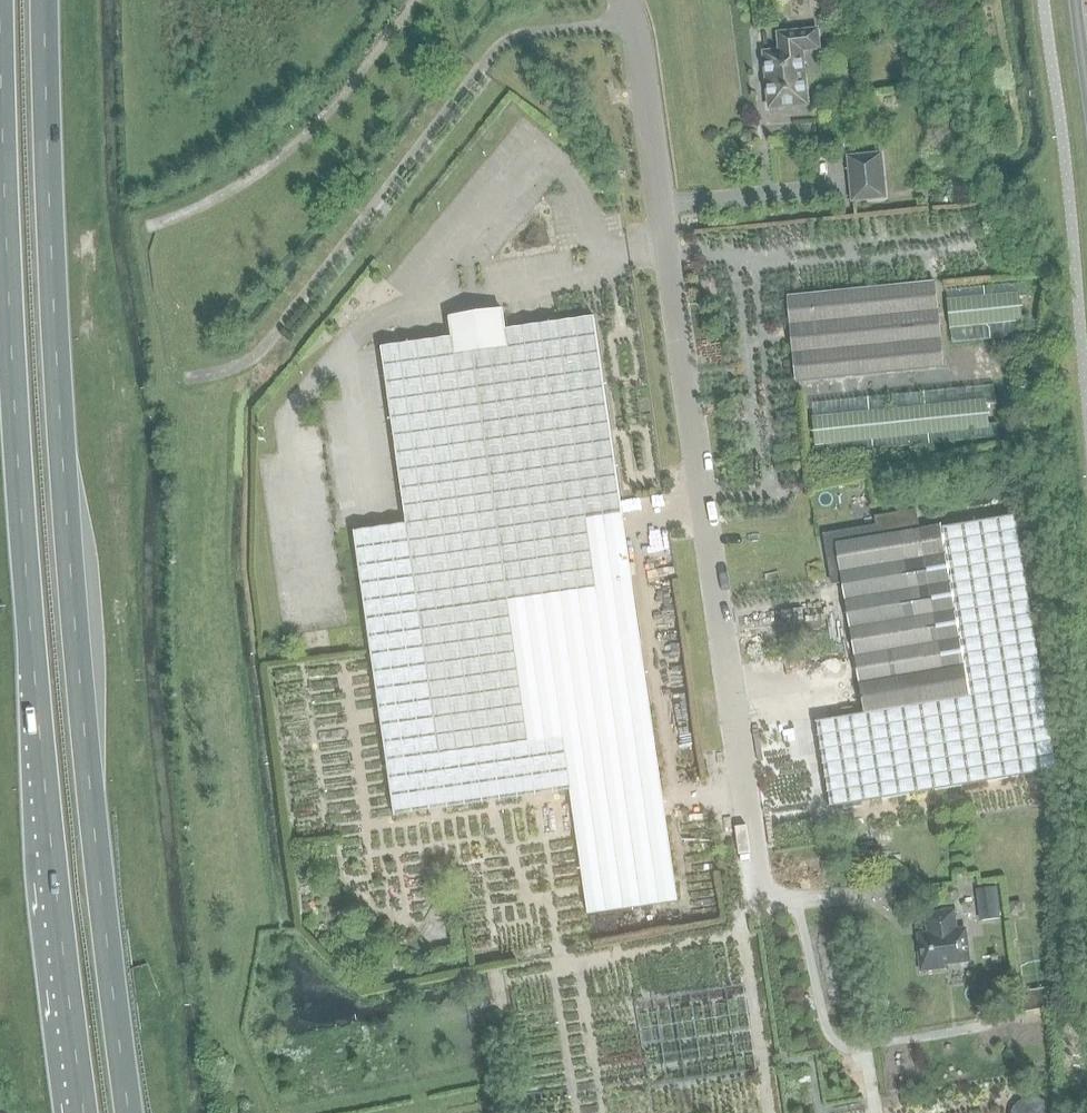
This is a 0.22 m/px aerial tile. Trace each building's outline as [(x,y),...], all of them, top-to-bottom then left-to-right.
[(764,53),(769,108),(807,104),(802,50),(819,48),(817,30),(778,34),(780,51),(764,53)] [(848,157),(852,201),(885,198),(881,154),(848,157)] [(943,368),(937,311),(934,282),(787,297),(796,382),(943,368)] [(950,285),(950,338),(1028,337),(1028,284),(950,285)] [(407,528),(354,535),(371,652),(394,818),(570,792),(588,915),(678,902),(594,317),(506,330),(504,312),(449,320),(452,338),(381,348),(407,528)] [(826,721),(816,722),(832,810),(839,809),(1057,771),(1013,515),(940,528),(940,526),(919,529),(916,509),(875,516),(876,526),(878,537),(858,540),(857,540),(856,529),(824,534),(830,574),(841,572),(851,628),(860,685),(865,712),(865,714),(826,721)] [(975,889),(979,921),(1000,919),(997,887),(975,889)] [(918,952),(921,971),(944,969),(943,965),(970,962),(966,933),(957,934),(954,910),(925,914),(927,933),(923,933),(925,952),(918,952)] [(1026,988),(1027,1008),(1055,1006),(1054,986),(1026,988)] [(657,1038),(739,1027),(735,1002),(654,1013),(657,1038)] [(854,1020),(842,1021),(843,1033),(855,1032),(854,1020)]
